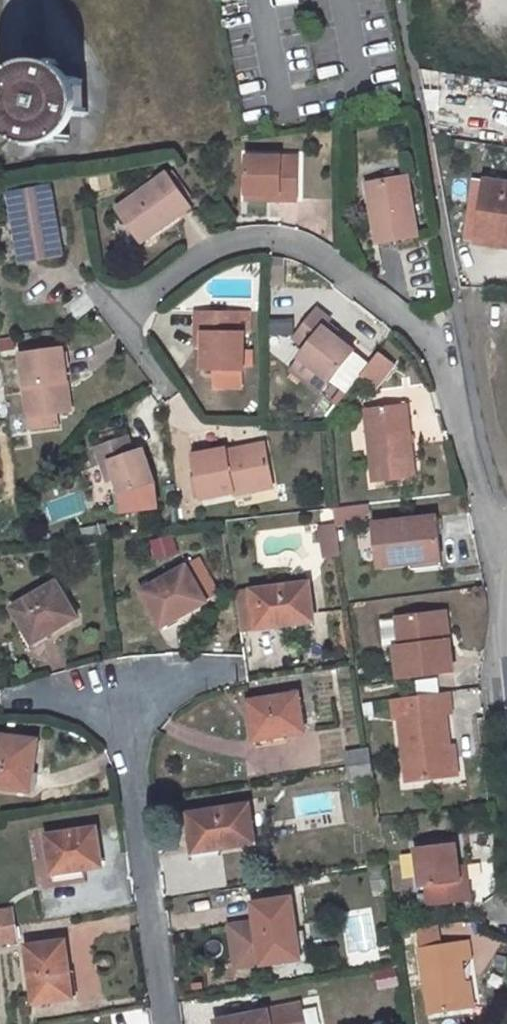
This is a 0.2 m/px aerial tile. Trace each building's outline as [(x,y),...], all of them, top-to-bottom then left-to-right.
[(29,88),(24,96),(23,100),(23,105),(23,108),(25,113),(31,120),(32,121),(35,123),(40,125),(44,125),(51,124),(53,123),(57,120),(60,117),(65,109),(65,101),(63,96),(62,93),(58,88),(52,84),(44,83),(37,84),(29,88)] [(59,123),(69,131),(81,116),(71,108),(59,123)] [(252,195),(286,195),(286,202),(303,202),(303,159),(252,159),(252,195)] [(139,245),(189,211),(167,177),(117,211),(139,245)] [(419,242),(406,180),(365,189),(379,250),(419,242)] [(474,180),(465,241),(478,242),(485,182),(474,180)] [(506,247),(506,185),(485,182),(478,242),(506,247)] [(8,200),(19,262),(61,255),(49,193),(8,200)] [(300,359),(331,383),(353,355),(338,344),(324,332),(329,326),(331,324),(321,316),(299,343),(308,350),(300,359)] [(207,340),(207,357),(208,377),(217,377),(246,375),(245,338),(254,338),(254,317),(240,318),(199,320),(200,340),(207,340)] [(324,332),(338,344),(343,337),(329,326),(324,332)] [(22,356),(30,414),(30,415),(60,411),(73,410),(64,349),(22,356)] [(331,383),(300,359),(292,370),(323,394),(331,383)] [(246,375),(217,377),(217,393),(247,392),(246,375)] [(324,423),(337,403),(326,396),(312,415),(324,423)] [(367,409),(376,482),(417,478),(407,404),(367,409)] [(60,411),(30,415),(32,428),(61,424),(60,411)] [(113,463),(120,481),(125,496),(158,483),(147,450),(136,454),(131,439),(101,449),(107,466),(113,463)] [(228,462),(264,453),(262,444),(225,452),(228,462)] [(264,453),(228,462),(225,452),(191,459),(201,501),(232,494),(233,499),(272,490),(264,453)] [(107,466),(113,483),(120,481),(113,463),(107,466)] [(337,508),(339,522),(370,518),(369,504),(337,508)] [(410,556),(441,552),(435,516),(375,524),(380,565),(411,560),(410,556)] [(335,524),(321,526),(325,556),(340,553),(335,524)] [(441,552),(410,556),(411,560),(412,568),(443,563),(441,552)] [(206,602),(185,568),(141,592),(160,627),(206,602)] [(64,619),(74,614),(56,584),(12,609),(33,643),(67,623),(64,619)] [(239,630),(256,628),(313,621),(308,584),(251,591),(234,593),(239,630)] [(395,650),(400,684),(453,677),(445,617),(398,623),(401,649),(395,650)] [(391,623),(395,650),(401,649),(398,623),(391,623)] [(399,720),(408,781),(446,776),(442,748),(448,747),(443,715),(450,714),(450,713),(447,693),(405,700),(389,702),(392,722),(399,720)] [(298,694),(249,702),(255,739),(304,732),(298,694)] [(26,791),(28,774),(32,775),(35,751),(29,750),(30,740),(0,736),(0,787),(26,791)] [(459,774),(454,746),(448,747),(442,748),(446,776),(459,774)] [(371,764),(369,748),(348,752),(350,767),(371,764)] [(371,764),(350,767),(348,768),(351,782),(373,778),(371,764)] [(188,815),(193,852),(254,843),(248,805),(188,815)] [(45,836),(51,875),(101,866),(96,828),(45,836)] [(417,850),(424,890),(428,889),(432,908),(474,902),(471,882),(464,883),(461,868),(458,845),(417,850)] [(386,864),(368,867),(370,880),(389,877),(386,864)] [(461,868),(464,883),(471,882),(468,866),(461,868)] [(253,905),(261,966),(300,959),(290,898),(253,905)] [(0,912),(0,928),(15,926),(12,910),(0,912)] [(18,942),(15,926),(0,928),(0,945),(18,942)] [(460,980),(458,961),(466,960),(463,943),(442,946),(440,927),(417,930),(419,949),(427,1013),(464,1006),(460,980)] [(64,941),(26,947),(34,1003),(72,998),(64,941)] [(398,968),(376,969),(378,989),(399,987),(398,968)] [(472,1005),(468,979),(460,980),(464,1006),(472,1005)] [(216,1023),(300,1023),(296,1006),(266,1011),(215,1021),(216,1023)]
